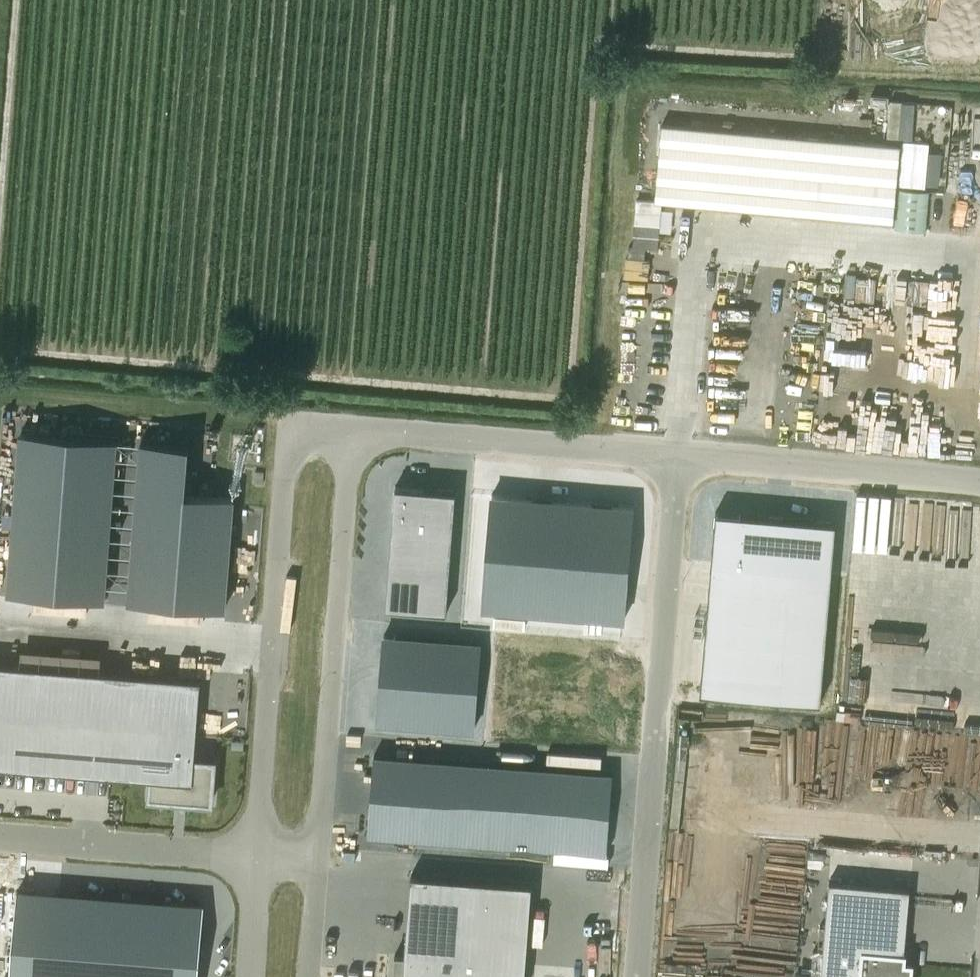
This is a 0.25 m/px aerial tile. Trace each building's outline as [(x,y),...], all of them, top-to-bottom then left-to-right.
[(917,103),(903,102),(900,140),(914,141),(915,126),(911,126),(912,118),(916,118),(917,103)] [(661,125),(654,201),(893,222),(900,147),(661,125)] [(925,187),(929,143),(903,140),(899,184),(925,187)] [(925,231),(929,191),(897,189),(894,228),(925,231)] [(936,271),(903,270),(902,293),(935,295),(936,271)] [(395,486),(386,606),(446,611),(455,491),(395,486)] [(502,496),(493,597),(605,605),(613,506),(502,496)] [(762,514),(702,514),(704,563),(762,565),(762,514)] [(702,563),(695,677),(756,679),(762,567),(702,563)] [(400,636),(395,728),(479,735),(482,639),(400,636)] [(152,777),(150,800),(216,805),(219,759),(196,757),(203,678),(0,663),(0,765),(152,777)] [(232,749),(244,749),(244,742),(233,741),(232,749)] [(375,757),(368,836),(487,845),(493,767),(375,757)] [(493,767),(487,845),(606,855),(612,776),(493,767)] [(394,976),(524,976),(531,883),(411,874),(405,955),(395,955),(394,976)] [(820,975),(840,976),(910,976),(912,962),(906,962),(906,954),(904,953),(910,888),(828,881),(820,975)] [(10,976),(198,976),(204,904),(16,890),(10,976)]
